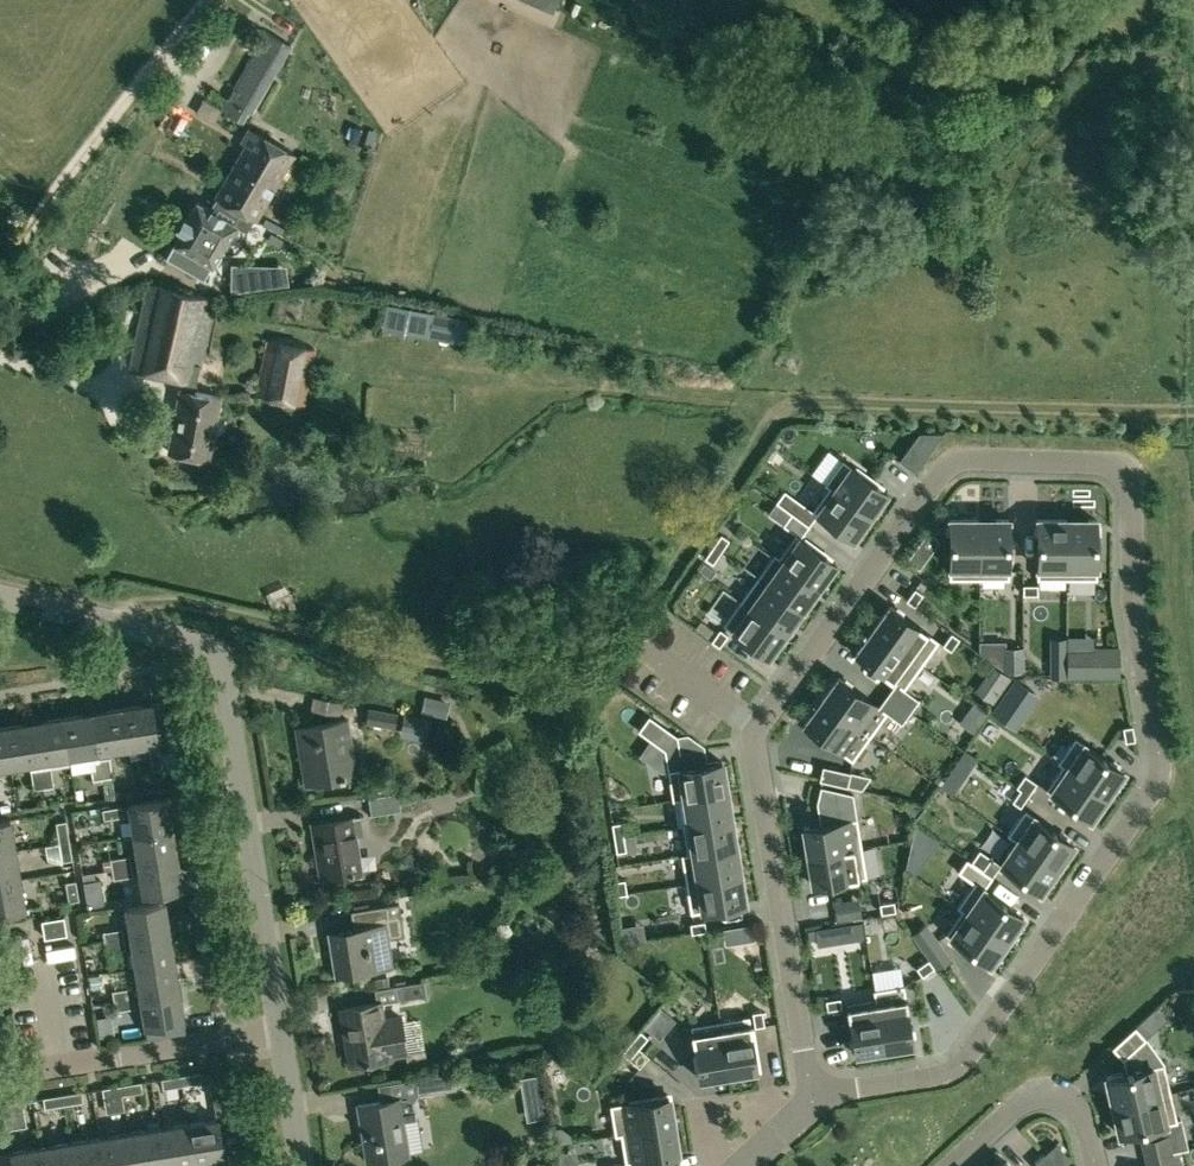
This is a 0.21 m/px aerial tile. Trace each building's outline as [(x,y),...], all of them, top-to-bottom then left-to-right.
[(267,31),(222,110),(234,117),(240,106),(250,112),(290,45),(267,31)] [(246,145),(216,197),(217,198),(240,210),(240,211),(253,219),(255,220),(293,153),(250,128),(241,142),(246,145)] [(187,222),(167,257),(204,278),(209,270),(212,265),(225,243),(226,244),(237,225),(246,231),(253,219),(240,211),(240,210),(217,198),(210,209),(197,201),(186,221),(187,222)] [(214,298),(147,283),(130,370),(183,380),(169,451),(209,459),(221,396),(195,391),(214,298)] [(471,312),(402,299),(397,326),(466,339),(471,312)] [(267,339),(255,395),(306,405),(316,349),(267,339)] [(910,443),(900,460),(915,471),(928,454),(910,443)] [(834,444),(817,466),(830,475),(846,453),(834,444)] [(869,514),(886,491),(842,459),(824,483),(829,487),(829,486),(869,514)] [(869,514),(829,486),(829,487),(812,510),(852,539),(869,514)] [(800,501),(791,512),(799,518),(807,506),(800,501)] [(791,530),(799,518),(791,512),(783,524),(791,530)] [(979,578),(979,519),(949,519),(949,578),(979,578)] [(1009,519),(979,519),(979,578),(1009,578),(1009,519)] [(1067,578),(1067,519),(1037,519),(1037,578),(1067,578)] [(1097,519),(1067,519),(1067,578),(1097,578),(1097,519)] [(906,558),(919,566),(938,539),(925,530),(906,558)] [(721,550),(729,539),(721,533),(713,545),(721,550)] [(795,533),(779,556),(818,586),(835,562),(795,533)] [(713,562),(721,550),(713,545),(705,557),(713,562)] [(779,556),(774,553),(757,577),(801,609),(818,586),(779,556)] [(801,609),(757,577),(740,600),(784,632),(801,609)] [(1023,584),(1023,594),(1037,593),(1037,584),(1023,584)] [(906,599),(914,605),(922,593),(915,588),(906,599)] [(784,632),(740,600),(723,624),(767,656),(784,632)] [(890,605),(873,630),(921,664),(938,640),(890,605)] [(1074,607),(1077,651),(1097,649),(1094,605),(1074,607)] [(719,645),(727,634),(720,628),(711,640),(719,645)] [(903,688),(921,664),(873,630),(855,654),(903,688)] [(959,638),(951,632),(943,644),(951,649),(959,638)] [(1005,671),(1022,671),(1022,647),(1005,647),(1005,671)] [(1067,678),(1081,677),(1081,668),(1067,668),(1067,678)] [(839,677),(821,701),(869,736),(887,711),(839,677)] [(1035,691),(1016,680),(993,713),(1012,726),(1035,691)] [(425,695),(421,712),(445,719),(449,701),(425,695)] [(869,736),(821,701),(804,725),(852,760),(869,736)] [(153,704),(122,709),(128,747),(159,742),(153,704)] [(366,724),(395,729),(397,712),(369,708),(366,724)] [(122,709),(93,713),(99,752),(128,747),(122,709)] [(93,713),(63,718),(69,757),(99,752),(93,713)] [(63,718),(34,723),(40,761),(69,757),(63,718)] [(305,784),(357,776),(348,719),(296,727),(305,784)] [(34,723),(4,728),(11,766),(40,761),(34,723)] [(1125,741),(1135,739),(1132,725),(1123,727),(1125,741)] [(0,728),(0,768),(11,766),(4,728),(0,728)] [(1123,770),(1075,736),(1057,762),(1062,765),(1063,764),(1106,794),(1123,770)] [(163,769),(160,749),(150,751),(153,771),(163,769)] [(884,769),(885,754),(861,753),(861,768),(884,769)] [(110,757),(100,759),(103,778),(113,777),(110,757)] [(103,778),(100,759),(90,761),(93,780),(103,778)] [(726,790),(722,761),(668,769),(673,800),(678,799),(678,798),(726,790)] [(1090,819),(1106,794),(1063,764),(1062,765),(1046,788),(1090,819)] [(847,785),(850,772),(822,765),(819,779),(847,785)] [(51,767),(41,768),(44,788),(55,786),(51,767)] [(44,788),(41,768),(31,770),(34,790),(44,788)] [(940,786),(951,794),(963,779),(950,769),(940,786)] [(1025,774),(1016,786),(1020,788),(1028,794),(1036,782),(1025,774)] [(1020,806),(1028,794),(1020,788),(1012,800),(1020,806)] [(731,818),(726,790),(678,798),(678,799),(683,826),(731,818)] [(368,797),(372,815),(402,810),(398,793),(368,797)] [(172,829),(167,799),(129,805),(134,836),(172,829)] [(122,806),(102,809),(104,820),(123,817),(122,806)] [(1073,842),(1025,809),(1007,834),(1017,840),(1056,867),(1073,842)] [(312,824),(321,879),(362,872),(356,835),(363,834),(360,816),(312,824)] [(736,846),(731,818),(683,826),(687,853),(687,854),(736,846)] [(861,847),(857,818),(804,826),(808,856),(861,847)] [(15,850),(10,820),(0,821),(0,853),(15,850)] [(70,841),(67,821),(56,823),(60,843),(70,841)] [(621,821),(612,823),(614,837),(624,835),(621,821)] [(177,859),(172,829),(134,836),(138,865),(177,859)] [(626,849),(624,835),(614,837),(616,851),(626,849)] [(1056,867),(1017,840),(1000,864),(1039,891),(1056,867)] [(73,860),(70,841),(60,843),(63,862),(73,860)] [(740,874),(736,846),(687,854),(687,853),(681,854),(682,855),(686,883),(740,874)] [(904,865),(914,870),(926,858),(909,846),(904,865)] [(866,876),(861,847),(808,856),(813,885),(866,876)] [(991,857),(979,849),(971,861),(983,869),(991,857)] [(20,879),(15,850),(0,853),(0,883),(20,879)] [(110,859),(112,869),(131,866),(130,856),(110,859)] [(1023,915),(984,887),(992,876),(967,858),(958,871),(974,882),(957,906),(962,909),(962,908),(1006,939),(1023,915)] [(182,889),(177,859),(138,865),(143,895),(182,889)] [(133,876),(131,866),(112,869),(114,880),(133,876)] [(95,879),(93,871),(82,873),(83,881),(95,879)] [(745,903),(740,874),(686,883),(691,912),(745,903)] [(95,879),(83,881),(85,892),(102,889),(100,878),(95,879)] [(615,880),(617,894),(627,893),(625,878),(615,880)] [(25,910),(20,879),(0,883),(0,914),(25,910)] [(80,901),(77,881),(66,883),(70,903),(73,902),(80,901)] [(832,917),(831,896),(812,896),(813,918),(832,917)] [(851,900),(835,903),(838,919),(854,917),(851,900)] [(894,900),(880,903),(881,912),(895,910),(894,900)] [(126,907),(131,938),(169,932),(164,901),(126,907)] [(329,932),(336,976),(393,966),(388,938),(404,936),(399,902),(350,911),(353,928),(329,932)] [(989,963),(1006,939),(962,908),(962,909),(945,933),(989,963)] [(455,956),(507,943),(500,913),(447,925),(455,956)] [(64,917),(41,920),(44,938),(67,934),(64,917)] [(706,930),(704,920),(690,923),(692,932),(706,930)] [(862,921),(815,928),(817,945),(865,935),(862,921)] [(738,925),(742,940),(755,938),(752,924),(738,925)] [(124,939),(123,929),(103,932),(104,942),(124,939)] [(131,938),(135,967),(174,961),(169,932),(131,938)] [(125,949),(124,939),(104,942),(106,951),(125,949)] [(952,959),(938,940),(924,950),(937,969),(952,959)] [(928,958),(917,966),(922,974),(934,966),(928,958)] [(178,990),(174,961),(135,967),(138,986),(131,987),(133,997),(140,996),(178,990)] [(427,995),(424,982),(375,991),(377,1003),(342,1009),(351,1064),(389,1058),(389,1057),(407,1055),(409,1069),(428,1065),(425,1049),(408,1052),(402,1013),(382,1015),(380,1002),(398,999),(398,1000),(427,995)] [(913,1043),(904,984),(874,989),(873,989),(875,1000),(876,1000),(884,1048),(913,1043)] [(131,987),(112,990),(113,1000),(133,997),(131,987)] [(111,990),(99,991),(101,1001),(112,1000),(111,990)] [(183,1021),(178,990),(140,996),(145,1027),(183,1021)] [(135,1008),(133,997),(113,1000),(115,1011),(135,1008)] [(840,997),(826,999),(827,1008),(841,1006),(840,997)] [(875,1000),(847,1005),(855,1052),(884,1048),(876,1000),(875,1000)] [(645,1026),(659,1038),(675,1019),(660,1007),(645,1026)] [(762,1010),(752,1011),(755,1026),(764,1024),(762,1010)] [(749,1015),(720,1020),(728,1073),(758,1068),(749,1015)] [(728,1073),(720,1020),(690,1025),(699,1078),(728,1073)] [(1136,1045),(1151,1033),(1143,1022),(1128,1034),(1136,1045)] [(648,1036),(640,1030),(622,1052),(629,1058),(648,1036)] [(1118,1039),(1112,1046),(1121,1056),(1128,1050),(1118,1039)] [(648,1055),(639,1047),(629,1058),(639,1066),(648,1055)] [(1106,1076),(1113,1105),(1170,1092),(1164,1063),(1106,1076)] [(209,1071),(216,1114),(235,1112),(227,1068),(209,1071)] [(199,1071),(180,1075),(181,1085),(201,1082),(199,1071)] [(453,1072),(415,1078),(417,1094),(455,1088),(453,1072)] [(181,1085),(180,1075),(160,1078),(162,1088),(181,1085)] [(141,1081),(121,1084),(123,1094),(142,1091),(141,1081)] [(123,1094),(121,1084),(102,1087),(103,1097),(123,1094)] [(82,1090),(63,1093),(65,1104),(84,1101),(82,1090)] [(1177,1121),(1170,1092),(1113,1105),(1120,1134),(1177,1121)] [(65,1104),(63,1093),(43,1096),(45,1107),(65,1104)] [(610,1104),(615,1134),(621,1133),(674,1124),(669,1095),(610,1104)] [(381,1102),(358,1106),(367,1162),(409,1155),(409,1151),(404,1121),(404,1120),(417,1118),(414,1101),(413,1100),(408,1097),(400,1099),(390,1100),(381,1102)] [(23,1100),(3,1103),(5,1113),(24,1110),(23,1100)] [(218,1119),(188,1124),(194,1162),(224,1157),(218,1119)] [(427,1119),(413,1121),(418,1151),(432,1148),(427,1119)] [(158,1128),(164,1165),(171,1165),(194,1162),(188,1124),(158,1128)] [(678,1153),(674,1124),(621,1133),(625,1162),(678,1153)] [(129,1133),(135,1165),(164,1165),(158,1128),(129,1133)] [(1173,1132),(1145,1139),(1141,1140),(1145,1157),(1177,1150),(1173,1132)] [(100,1138),(105,1165),(135,1165),(129,1133),(100,1138)] [(71,1143),(75,1165),(105,1165),(100,1138),(71,1143)] [(1032,1164),(1034,1165),(1070,1165),(1067,1154),(1056,1142),(1032,1164)] [(42,1147),(45,1165),(75,1165),(71,1143),(42,1147)] [(11,1152),(13,1165),(45,1165),(42,1147),(11,1152)] [(1177,1150),(1145,1157),(1147,1165),(1181,1165),(1177,1150)] [(9,1151),(0,1152),(0,1165),(11,1165),(9,1151)]
